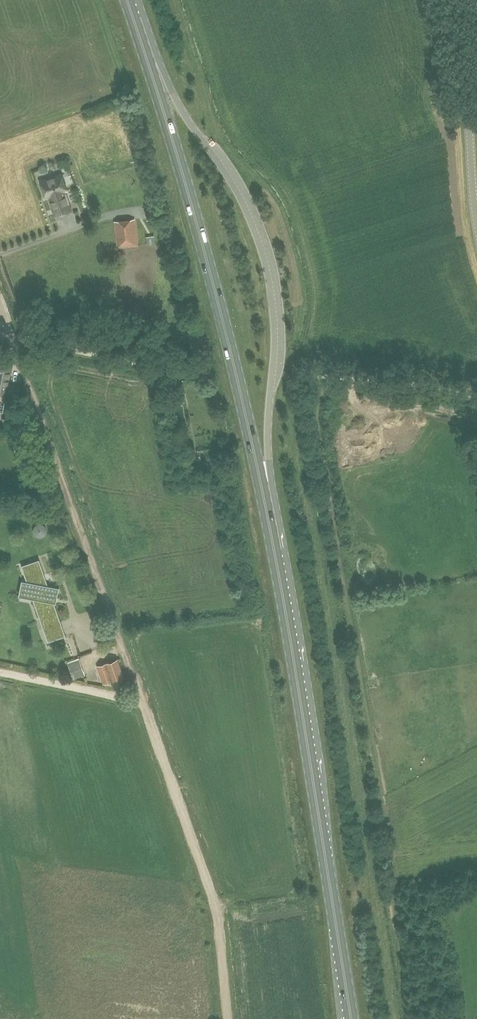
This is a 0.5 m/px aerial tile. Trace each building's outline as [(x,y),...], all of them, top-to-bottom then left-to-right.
[(50,196),(56,215),(71,209),(65,191),(67,190),(62,174),(41,181),(47,197),(50,196)] [(148,205),(150,219),(160,218),(158,203),(148,205)] [(135,219),(115,221),(118,247),(138,245),(135,219)] [(3,411),(6,393),(8,383),(11,365),(10,365),(10,363),(0,361),(0,411),(3,411)] [(35,466),(25,468),(26,473),(28,472),(28,474),(34,472),(36,471),(35,466)] [(45,526),(39,533),(46,539),(52,532),(45,526)] [(43,628),(58,622),(51,601),(52,597),(58,598),(60,587),(45,584),(42,575),(45,574),(39,559),(26,563),(30,573),(25,575),(27,581),(24,580),(22,594),(33,596),(33,599),(43,628)] [(126,684),(117,659),(98,666),(104,684),(114,680),(116,687),(126,684)] [(75,670),(78,678),(90,674),(87,665),(75,670)]
